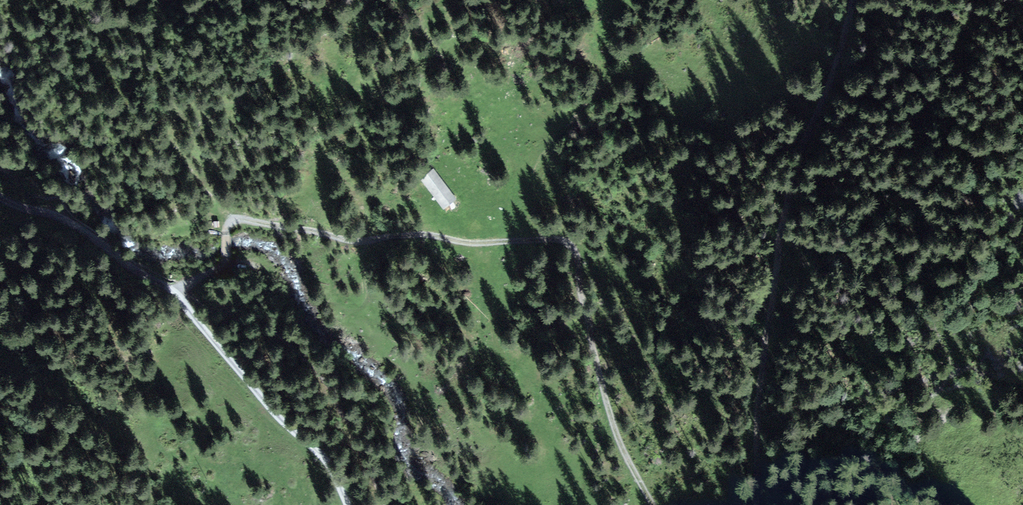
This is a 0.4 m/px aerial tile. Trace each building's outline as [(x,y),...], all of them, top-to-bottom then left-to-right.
[(433,172),(423,180),(444,207),(454,199),(433,172)]
